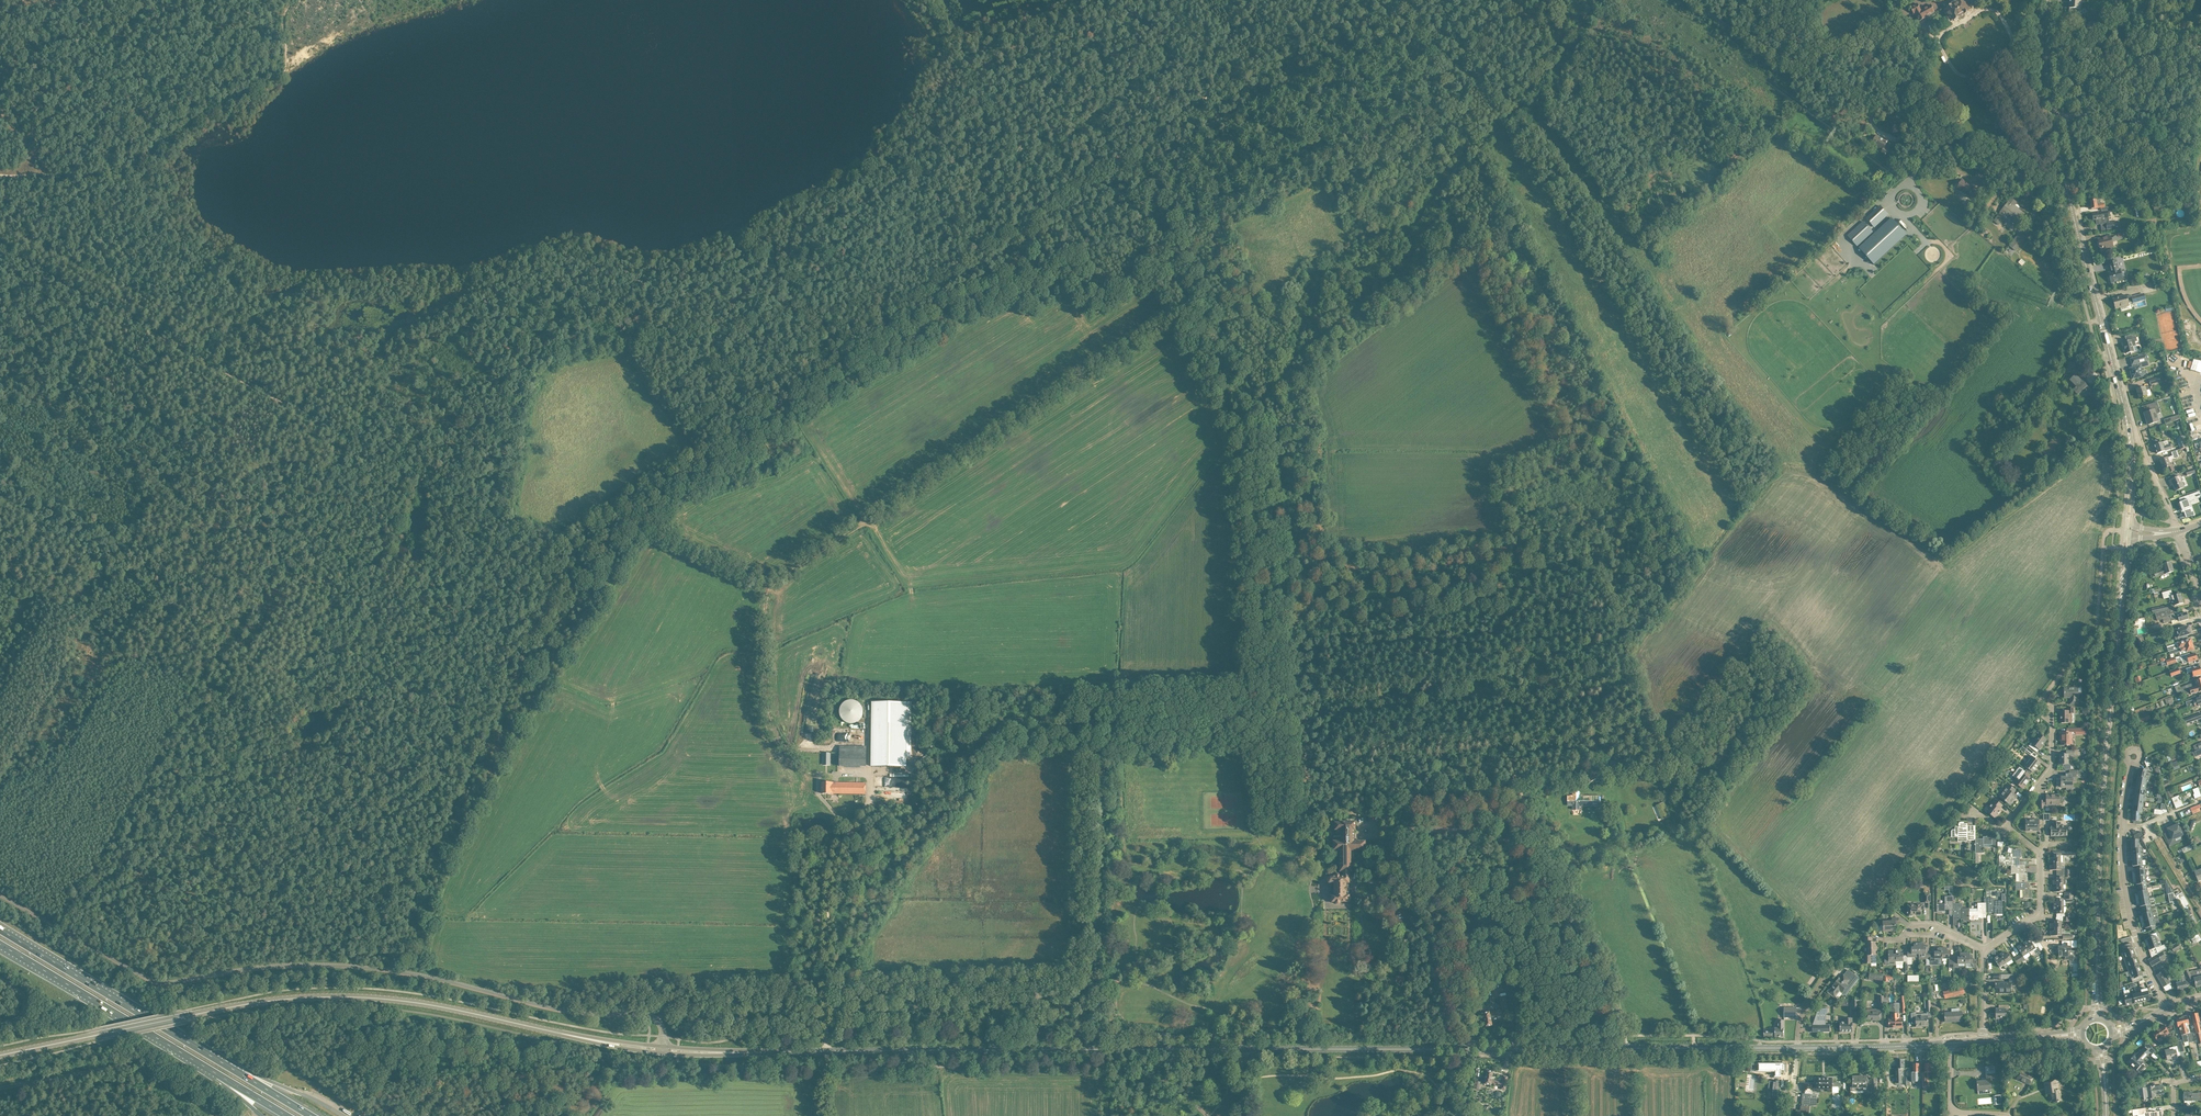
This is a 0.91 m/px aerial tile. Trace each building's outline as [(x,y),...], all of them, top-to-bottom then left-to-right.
[(1947,8),(1944,10),(1948,16),(1947,16),(1949,20),(1950,19),(1951,21),(1954,20),(1954,21),(1955,20),(1956,20),(1958,20),(1959,18),(1958,18),(1959,18),(1960,18),(1961,19),(1962,19),(1963,19),(1964,19),(1964,18),(1965,17),(1965,15),(1965,14),(1965,15),(1967,14),(1968,14),(1969,13),(1970,12),(1964,3),(1967,1),(1966,0),(1960,0),(1957,1),(1951,4),(1952,5),(1947,7),(1947,8)] [(2075,13),(2079,13),(2081,0),(2070,0),(2069,8),(2070,8),(2069,12),(2075,13)] [(1913,14),(1914,13),(1919,23),(1926,18),(1935,12),(1931,5),(1921,11),(1917,3),(1910,7),(1913,14)] [(1876,136),(1874,140),(1873,143),(1879,146),(1879,148),(1883,150),(1881,152),(1887,155),(1889,150),(1884,148),(1887,142),(1883,140),(1884,139),(1876,136)] [(1893,172),(1891,175),(1891,174),(1883,186),(1887,189),(1897,175),(1893,172)] [(1962,180),(1960,185),(1958,187),(1961,189),(1960,191),(1975,200),(1979,192),(1974,189),(1974,188),(1969,185),(1970,184),(1962,180)] [(2009,202),(2005,206),(2000,212),(2001,212),(1994,221),(1999,225),(2009,213),(2015,218),(2012,221),(2016,224),(2024,214),(2018,209),(2014,206),(2017,203),(2012,199),(2009,202)] [(2100,200),(2090,201),(2091,209),(2105,207),(2104,203),(2100,203),(2100,200)] [(1873,226),(1887,214),(1880,206),(1866,218),(1873,226)] [(2118,221),(2108,223),(2108,218),(2111,217),(2110,212),(2092,214),(2093,220),(2096,220),(2097,225),(2106,223),(2107,230),(2119,228),(2118,221)] [(1874,265),(1907,235),(1891,218),(1859,248),(1874,265)] [(1873,232),(1863,221),(1847,236),(1857,247),(1873,232)] [(2129,236),(2128,229),(2118,231),(2119,237),(2129,236)] [(2026,238),(2020,233),(2010,246),(2016,250),(2026,238)] [(2111,236),(2103,238),(2098,239),(2102,253),(2109,251),(2108,249),(2114,247),(2111,236)] [(2116,260),(2114,260),(2109,262),(2111,272),(2110,272),(2111,276),(2110,276),(2111,283),(2117,281),(2123,280),(2123,279),(2127,278),(2124,269),(2120,270),(2119,270),(2116,260)] [(2158,288),(2164,287),(2163,280),(2156,282),(2158,288)] [(2113,299),(2116,308),(2120,307),(2128,304),(2128,303),(2133,302),(2134,309),(2147,306),(2145,300),(2144,294),(2132,297),(2131,295),(2126,296),(2126,295),(2120,297),(2113,299)] [(2136,336),(2131,335),(2125,336),(2126,341),(2123,342),(2126,353),(2138,350),(2135,342),(2137,341),(2136,336)] [(2143,376),(2144,376),(2144,375),(2145,375),(2145,374),(2145,373),(2145,372),(2145,371),(2144,371),(2143,370),(2142,370),(2141,367),(2142,367),(2142,364),(2148,362),(2147,361),(2148,361),(2147,354),(2130,359),(2132,365),(2133,365),(2133,367),(2130,368),(2132,379),(2143,376)] [(2186,370),(2175,372),(2179,394),(2190,393),(2186,370)] [(2082,382),(2075,374),(2069,379),(2077,387),(2073,390),(2076,393),(2078,395),(2080,394),(2083,397),(2087,393),(2091,395),(2095,397),(2098,390),(2094,388),(2091,391),(2082,382)] [(2054,383),(2059,387),(2063,383),(2057,379),(2054,383)] [(2149,386),(2142,388),(2137,390),(2139,397),(2148,395),(2148,396),(2150,395),(2151,394),(2149,386)] [(2153,403),(2143,407),(2145,412),(2148,420),(2147,421),(2148,425),(2153,423),(2159,421),(2155,409),(2153,403)] [(2186,448),(2188,447),(2185,435),(2177,438),(2180,450),(2186,448)] [(2169,445),(2167,441),(2163,442),(2158,444),(2157,439),(2153,441),(2154,445),(2157,454),(2175,448),(2174,443),(2169,445)] [(2167,458),(2161,460),(2162,465),(2161,465),(2163,469),(2164,468),(2164,469),(2167,467),(2169,472),(2174,470),(2172,465),(2170,466),(2169,462),(2172,461),(2172,460),(2179,457),(2177,450),(2171,452),(2172,456),(2167,458)] [(2179,476),(2174,478),(2169,481),(2171,485),(2173,484),(2176,491),(2184,487),(2179,476)] [(2199,491),(2179,498),(2180,502),(2178,503),(2180,508),(2181,507),(2182,511),(2184,510),(2185,514),(2193,512),(2189,500),(2200,495),(2199,491)] [(2200,552),(2200,548),(2197,536),(2191,538),(2196,554),(2200,552)] [(2154,571),(2154,572),(2152,573),(2153,577),(2156,577),(2174,571),(2171,562),(2162,565),(2164,568),(2154,571)] [(2184,603),(2181,594),(2173,596),(2171,590),(2162,593),(2164,599),(2169,598),(2170,600),(2173,599),(2175,606),(2184,603)] [(2147,612),(2135,615),(2135,617),(2152,613),(2155,613),(2169,610),(2168,606),(2154,608),(2151,609),(2152,611),(2149,612),(2147,613),(2147,612)] [(2169,610),(2155,613),(2157,620),(2163,619),(2164,623),(2175,620),(2175,621),(2179,620),(2179,622),(2183,621),(2188,619),(2186,612),(2177,615),(2175,608),(2169,610)] [(2136,626),(2146,624),(2145,617),(2134,619),(2136,626)] [(2189,626),(2176,630),(2173,631),(2176,640),(2179,640),(2188,637),(2187,635),(2191,634),(2190,630),(2191,630),(2191,629),(2190,627),(2189,627),(2189,626)] [(2177,643),(2166,646),(2168,652),(2169,652),(2173,650),(2183,647),(2193,644),(2191,639),(2186,640),(2183,641),(2177,643)] [(2183,647),(2173,650),(2174,653),(2178,652),(2178,653),(2182,651),(2183,654),(2187,653),(2186,652),(2194,650),(2193,644),(2183,647)] [(2188,662),(2192,661),(2197,660),(2195,653),(2190,655),(2190,653),(2180,656),(2175,658),(2175,657),(2166,661),(2168,666),(2172,665),(2172,664),(2177,662),(2182,661),(2183,663),(2184,664),(2185,664),(2188,662)] [(2195,668),(2194,667),(2186,669),(2187,673),(2192,672),(2193,676),(2200,674),(2200,669),(2200,666),(2195,668)] [(2169,672),(2171,677),(2181,673),(2179,668),(2169,672)] [(2181,688),(2182,691),(2185,690),(2189,688),(2200,685),(2200,679),(2198,680),(2195,680),(2196,683),(2188,685),(2181,688)] [(2185,690),(2186,693),(2190,692),(2191,694),(2196,693),(2200,691),(2200,685),(2189,688),(2185,690)] [(2078,687),(2070,688),(2064,688),(2064,698),(2070,698),(2070,704),(2077,704),(2077,698),(2078,698),(2078,693),(2081,693),(2081,688),(2078,688),(2078,687)] [(2187,707),(2191,706),(2191,704),(2200,701),(2200,696),(2196,697),(2196,699),(2186,702),(2187,707)] [(2170,706),(2173,705),(2171,697),(2165,699),(2166,704),(2169,703),(2170,706)] [(841,717),(844,720),(847,722),(851,723),(855,722),(858,720),(861,717),(862,714),(862,710),(861,706),(859,703),(856,701),(853,699),(849,699),(845,701),(842,703),(840,706),(839,710),(840,714),(841,717)] [(2187,707),(2176,712),(2177,714),(2182,712),(2183,715),(2185,714),(2185,715),(2191,713),(2189,708),(2195,707),(2200,705),(2200,701),(2191,704),(2191,706),(2187,707)] [(2072,723),(2072,713),(2074,713),(2074,708),(2068,708),(2068,711),(2061,711),(2061,723),(2066,723),(2072,723)] [(2194,716),(2184,719),(2185,724),(2200,718),(2200,713),(2194,716)] [(2150,718),(2149,715),(2138,720),(2140,724),(2148,721),(2148,719),(2150,718)] [(872,761),(872,766),(900,767),(900,761),(900,724),(873,724),(872,761)] [(2075,732),(2075,734),(2080,734),(2079,728),(2067,729),(2067,732),(2061,732),(2061,745),(2072,745),(2072,732),(2075,732)] [(853,731),(837,730),(837,732),(837,740),(852,741),(853,731)] [(2029,746),(2033,749),(2037,752),(2044,743),(2043,742),(2046,739),(2039,734),(2032,743),(2031,742),(2029,746)] [(840,746),(840,761),(840,766),(866,766),(866,747),(840,746)] [(2031,755),(2032,756),(2035,758),(2037,755),(2028,748),(2026,751),(2031,755)] [(2059,763),(2060,763),(2060,764),(2063,764),(2063,765),(2064,766),(2064,767),(2064,768),(2064,769),(2070,769),(2071,769),(2070,769),(2070,764),(2068,764),(2068,755),(2074,755),(2074,751),(2072,751),(2066,751),(2066,754),(2060,754),(2060,759),(2059,759),(2059,763)] [(2179,754),(2178,751),(2169,754),(2172,761),(2181,757),(2184,756),(2183,752),(2179,754)] [(1613,753),(1614,760),(1610,761),(1610,768),(1624,767),(1623,759),(1619,760),(1619,754),(1616,755),(1616,753),(1613,753)] [(2032,756),(2024,766),(2033,773),(2041,763),(2036,759),(2035,758),(2032,756)] [(823,757),(823,765),(831,766),(831,757),(823,757)] [(2180,768),(2177,761),(2170,763),(2173,771),(2180,768)] [(2138,776),(2138,778),(2145,779),(2145,778),(2146,778),(2146,776),(2146,775),(2146,774),(2147,774),(2147,772),(2147,770),(2140,768),(2139,771),(2140,771),(2140,772),(2139,772),(2138,776)] [(2014,782),(2019,785),(2023,789),(2030,780),(2027,778),(2030,774),(2029,773),(2026,771),(2025,770),(2024,770),(2014,782)] [(902,774),(902,786),(907,786),(907,772),(897,772),(897,774),(902,774)] [(2066,777),(2061,777),(2062,787),(2066,787),(2066,790),(2073,790),(2073,787),(2072,785),(2072,782),(2076,782),(2076,774),(2076,773),(2066,774),(2066,777)] [(822,782),(821,793),(865,794),(866,783),(822,782)] [(2000,797),(2006,802),(2010,805),(2017,796),(2013,793),(2016,790),(2007,784),(2005,787),(2007,789),(2000,797)] [(1585,802),(1591,802),(1591,789),(1584,789),(1580,789),(1580,796),(1573,796),(1573,809),(1579,809),(1579,802),(1585,802)] [(2165,792),(2168,799),(2174,796),(2171,790),(2165,792)] [(2040,808),(2044,808),(2044,804),(2046,804),(2046,805),(2060,805),(2060,804),(2063,804),(2063,797),(2060,797),(2060,794),(2046,795),(2046,801),(2044,801),(2044,800),(2040,800),(2040,808)] [(2172,798),(2176,809),(2183,806),(2179,795),(2172,798)] [(1672,801),(1677,813),(1685,809),(1680,797),(1673,800),(1672,801)] [(1989,807),(1991,808),(1988,813),(1996,819),(2001,811),(1999,809),(2002,805),(1996,800),(1993,804),(1992,803),(1989,807)] [(1664,802),(1656,805),(1662,819),(1670,816),(1664,802)] [(2200,811),(2200,812),(2200,811),(2200,807),(2200,804),(2190,808),(2193,814),(2200,811)] [(2140,812),(2134,811),(2133,811),(2132,817),(2133,817),(2133,819),(2132,819),(2132,821),(2139,822),(2140,819),(2140,817),(2140,816),(2140,813),(2140,812)] [(2192,820),(2188,830),(2191,831),(2195,823),(2200,820),(2200,817),(2192,820)] [(2026,820),(2026,821),(2026,831),(2039,831),(2039,827),(2043,827),(2043,821),(2043,820),(2026,820)] [(1365,842),(1365,841),(1354,841),(1353,831),(1355,831),(1355,822),(1341,822),(1341,823),(1335,823),(1335,830),(1341,830),(1341,841),(1333,842),(1333,850),(1340,850),(1340,867),(1340,873),(1343,873),(1343,877),(1340,876),(1339,875),(1338,874),(1337,874),(1335,875),(1335,876),(1330,877),(1329,877),(1328,879),(1328,881),(1329,882),(1330,883),(1332,883),(1332,884),(1332,885),(1331,885),(1330,885),(1330,893),(1331,893),(1332,893),(1332,894),(1332,902),(1335,902),(1335,903),(1337,904),(1338,904),(1339,903),(1340,902),(1349,901),(1350,900),(1351,899),(1351,898),(1350,896),(1349,896),(1349,895),(1345,895),(1345,891),(1349,891),(1349,887),(1345,887),(1345,883),(1349,883),(1349,872),(1351,871),(1351,867),(1350,867),(1350,850),(1365,850),(1366,850),(1366,847),(1365,847),(1365,845),(1366,845),(1366,842),(1365,842)] [(1952,830),(1951,831),(1951,833),(1955,833),(1955,836),(1958,836),(1958,838),(1967,838),(1967,840),(1975,840),(1975,839),(1976,839),(1975,826),(1967,826),(1967,824),(1964,824),(1964,822),(1959,822),(1959,824),(1959,826),(1955,826),(1955,830),(1952,830)] [(2051,826),(2051,831),(2051,836),(2067,836),(2067,826),(2060,826),(2060,822),(2052,822),(2052,826),(2051,826)] [(2165,834),(2170,845),(2184,839),(2182,835),(2183,834),(2178,824),(2168,829),(2170,832),(2165,834)] [(2131,848),(2131,849),(2139,849),(2139,848),(2139,845),(2139,844),(2139,842),(2139,840),(2140,840),(2139,838),(2143,835),(2141,832),(2134,835),(2134,840),(2131,840),(2131,842),(2132,842),(2132,844),(2131,844),(2131,845),(2130,845),(2130,848),(2131,848)] [(1976,839),(1975,839),(1975,840),(1975,849),(1975,853),(1976,861),(1976,863),(1979,863),(1979,855),(1978,855),(1977,853),(1984,853),(1984,845),(1987,845),(1991,845),(1992,845),(1992,847),(1996,847),(1996,839),(1992,840),(1992,837),(1983,837),(1983,839),(1976,839)] [(2010,857),(2005,857),(2003,857),(2003,855),(1999,855),(1999,857),(1999,866),(2011,865),(2025,865),(2020,865),(2020,858),(2021,858),(2021,849),(2013,849),(2009,848),(2007,853),(2011,853),(2010,855),(2010,857)] [(2050,858),(2050,863),(2061,863),(2065,863),(2065,855),(2071,855),(2075,855),(2075,851),(2071,851),(2059,852),(2059,855),(2052,855),(2052,858),(2050,858)] [(2025,865),(2011,865),(2011,874),(2016,874),(2016,881),(2015,881),(2015,882),(2029,882),(2027,882),(2027,873),(2025,873),(2025,865)] [(2140,866),(2136,866),(2136,871),(2132,872),(2133,877),(2146,876),(2146,875),(2146,872),(2145,873),(2145,872),(2146,872),(2145,870),(2145,868),(2145,865),(2142,865),(2140,866)] [(2053,885),(2055,885),(2063,885),(2063,884),(2066,884),(2066,880),(2066,878),(2072,878),(2072,875),(2074,876),(2074,877),(2077,877),(2077,874),(2074,874),(2064,874),(2064,877),(2063,877),(2055,877),(2055,880),(2053,880),(2053,885)] [(2138,884),(2138,888),(2147,887),(2146,884),(2147,884),(2146,882),(2147,882),(2146,880),(2146,879),(2146,877),(2146,876),(2133,877),(2133,883),(2136,883),(2136,884),(2136,885),(2137,885),(2138,884)] [(2029,882),(2015,882),(2015,890),(2023,890),(2023,898),(2031,898),(2031,890),(2029,889),(2029,882)] [(2135,894),(2136,900),(2149,897),(2149,896),(2149,894),(2148,894),(2148,893),(2148,892),(2148,890),(2147,890),(2147,889),(2147,887),(2138,888),(2139,892),(2138,892),(2137,892),(2138,894),(2135,894)] [(2175,895),(2182,906),(2187,903),(2181,892),(2175,895)] [(1994,898),(1986,898),(1986,918),(1986,913),(1994,913),(1994,914),(2003,914),(2003,907),(2002,901),(2006,901),(2005,894),(2001,894),(2001,901),(1994,901),(1994,898)] [(1945,904),(1942,904),(1937,904),(1937,912),(1945,912),(1945,910),(1953,910),(1953,903),(1953,900),(1953,896),(1945,896),(1945,904)] [(2141,906),(2142,910),(2151,908),(2150,905),(2150,903),(2150,901),(2149,901),(2150,901),(2149,898),(2149,897),(2136,900),(2137,905),(2140,905),(2140,906),(2140,907),(2141,906)] [(1978,908),(1970,908),(1970,920),(1978,919),(1978,918),(1986,918),(1986,898),(1984,898),(1984,903),(1978,903),(1978,908)] [(1961,903),(1953,903),(1953,910),(1953,918),(1961,918),(1961,920),(1970,920),(1970,908),(1961,908),(1961,903)] [(1908,904),(1908,910),(1908,915),(1914,915),(1914,914),(1921,914),(1921,909),(1923,909),(1923,904),(1908,904)] [(2063,907),(2053,907),(2054,911),(2056,911),(2056,914),(2057,914),(2057,917),(2056,917),(2056,918),(2063,918),(2065,917),(2070,918),(2072,917),(2075,917),(2075,914),(2063,914),(2063,907)] [(2139,916),(2141,922),(2154,918),(2153,918),(2154,918),(2153,915),(2152,914),(2153,914),(2152,913),(2152,911),(2151,908),(2142,910),(2143,913),(2142,914),(2142,916),(2139,916)] [(2056,921),(2053,921),(2053,923),(2050,924),(2051,929),(2053,929),(2061,929),(2061,922),(2070,922),(2070,918),(2065,917),(2063,918),(2056,918),(2056,921)] [(1883,921),(1883,925),(1881,925),(1878,929),(1880,931),(1884,931),(1892,931),(1892,930),(1896,930),(1895,924),(1899,924),(1898,918),(1892,918),(1892,921),(1883,921)] [(2154,918),(2141,922),(2142,927),(2143,927),(2144,928),(2144,929),(2144,928),(2146,928),(2148,932),(2156,929),(2155,926),(2155,924),(2155,922),(2155,923),(2154,922),(2155,922),(2154,919),(2154,918)] [(2118,925),(2121,937),(2126,936),(2124,924),(2118,925)] [(2155,948),(2157,954),(2167,948),(2165,944),(2159,946),(2156,937),(2159,937),(2157,932),(2149,935),(2150,937),(2146,939),(2147,939),(2144,940),(2147,946),(2149,946),(2150,950),(2155,948)] [(2192,941),(2195,940),(2197,943),(2200,940),(2200,939),(2198,934),(2190,939),(2192,941)] [(1871,938),(1865,938),(1865,946),(1868,946),(1868,955),(1863,955),(1864,964),(1872,964),(1872,955),(1877,955),(1877,942),(1872,942),(1871,938)] [(2044,949),(2039,941),(2033,945),(2031,941),(2029,943),(2028,941),(2024,943),(2025,945),(2029,952),(2033,950),(2036,954),(2040,951),(2044,949)] [(2059,957),(2064,956),(2074,956),(2074,951),(2071,951),(2071,942),(2064,943),(2064,946),(2058,947),(2059,957)] [(1908,963),(1907,965),(1912,964),(1912,957),(1919,957),(1919,959),(1919,943),(1914,943),(1914,946),(1912,946),(1912,950),(1907,950),(1908,963)] [(1924,943),(1919,943),(1919,959),(1926,959),(1926,973),(1928,972),(1928,974),(1930,974),(1930,967),(1930,963),(1930,962),(1930,959),(1930,955),(1930,952),(1929,952),(1929,949),(1926,949),(1926,946),(1924,946),(1924,943)] [(2122,954),(2124,959),(2135,955),(2131,943),(2122,946),(2124,953),(2122,954)] [(2174,952),(2181,948),(2178,943),(2171,947),(2174,952)] [(2029,952),(2025,945),(2023,947),(2021,945),(2017,947),(2021,954),(2017,956),(2021,962),(2025,959),(2023,956),(2029,952)] [(1942,959),(1942,947),(1937,948),(1937,950),(1934,950),(1934,955),(1930,955),(1930,959),(1930,962),(1935,962),(1935,959),(1942,959)] [(1888,951),(1889,956),(1889,957),(1884,957),(1884,964),(1889,964),(1889,961),(1896,961),(1896,953),(1894,953),(1894,950),(1888,951)] [(2004,952),(2000,954),(2006,963),(2012,959),(2008,952),(2006,954),(2004,952)] [(1954,960),(1954,967),(1965,967),(1965,953),(1960,953),(1960,956),(1958,956),(1958,957),(1954,957),(1954,960)] [(1970,953),(1965,953),(1965,967),(1965,964),(1972,964),(1972,968),(1977,968),(1977,959),(1973,959),(1973,955),(1970,955),(1970,953)] [(1994,958),(2000,968),(2003,965),(2005,969),(2008,967),(2006,964),(2006,963),(2000,954),(2001,957),(1999,958),(1998,956),(1994,958)] [(2161,961),(2157,954),(2148,960),(2152,966),(2161,961)] [(2124,959),(2128,971),(2140,967),(2135,955),(2124,959)] [(2133,983),(2144,978),(2140,967),(2128,971),(2133,983)] [(1840,990),(1842,992),(1847,986),(1850,988),(1858,978),(1848,970),(1844,975),(1843,975),(1840,979),(1839,978),(1835,983),(1836,983),(1835,985),(1834,984),(1834,985),(1833,985),(1834,986),(1833,987),(1832,987),(1828,991),(1827,992),(1835,997),(1840,990)] [(2180,982),(2171,984),(2172,989),(2178,988),(2179,991),(2187,989),(2186,986),(2190,984),(2188,980),(2184,972),(2183,970),(2179,971),(2180,973),(2178,974),(2180,982)] [(2195,970),(2193,971),(2192,970),(2189,972),(2188,970),(2184,972),(2188,980),(2192,979),(2194,978),(2196,987),(2200,986),(2200,973),(2196,974),(2195,970)] [(2163,987),(2170,983),(2163,971),(2156,975),(2163,987)] [(1883,975),(1870,973),(1869,979),(1882,982),(1883,975)] [(2002,983),(2001,983),(1996,983),(1996,993),(2011,993),(2011,982),(2019,982),(2018,979),(2009,979),(2009,983),(2007,983),(2002,983)] [(1963,987),(1958,988),(1943,992),(1945,998),(1965,993),(1963,987)] [(2141,990),(2141,992),(2143,1001),(2150,1000),(2149,999),(2149,996),(2147,989),(2141,990)] [(2132,1004),(2130,995),(2130,993),(2124,994),(2126,1005),(2132,1004)] [(1508,1008),(1505,996),(1499,997),(1502,1010),(1508,1008)] [(1899,1003),(1894,1003),(1896,1028),(1903,1027),(1902,1018),(1899,1018),(1899,1008),(1900,1008),(1900,1004),(1899,1003)] [(2009,1009),(2009,1005),(1999,1005),(1999,1009),(1996,1009),(1996,1019),(2006,1019),(2006,1009),(2009,1009)] [(1945,1017),(1945,1018),(1946,1021),(1953,1021),(1953,1022),(1963,1021),(1962,1011),(1959,1012),(1959,1008),(1951,1009),(1952,1012),(1945,1013),(1945,1017)] [(1489,1012),(1483,1013),(1486,1026),(1492,1025),(1490,1017),(1502,1014),(1500,1009),(1489,1012)] [(1867,1010),(1867,1014),(1867,1019),(1871,1019),(1871,1020),(1881,1020),(1881,1009),(1867,1010)] [(1814,1020),(1814,1032),(1818,1032),(1818,1033),(1823,1033),(1823,1032),(1830,1032),(1830,1024),(1824,1024),(1824,1012),(1817,1012),(1817,1017),(1815,1017),(1814,1020)] [(1927,1013),(1916,1014),(1916,1013),(1911,1013),(1912,1023),(1916,1023),(1916,1027),(1922,1026),(1922,1025),(1928,1025),(1927,1013)] [(2192,1020),(2199,1045),(2200,1044),(2200,1033),(2198,1022),(2200,1022),(2198,1013),(2191,1015),(2192,1020)] [(2187,1016),(2181,1017),(2185,1034),(2187,1034),(2190,1033),(2188,1025),(2189,1024),(2187,1016)] [(2176,1019),(2177,1024),(2178,1027),(2179,1027),(2181,1035),(2184,1043),(2188,1041),(2187,1034),(2185,1034),(2181,1017),(2176,1019)] [(1840,1023),(1837,1023),(1837,1029),(1840,1029),(1840,1032),(1853,1032),(1853,1022),(1852,1022),(1852,1018),(1845,1018),(1845,1022),(1840,1022),(1840,1023)] [(1764,1031),(1764,1033),(1764,1036),(1773,1036),(1773,1033),(1775,1033),(1775,1037),(1784,1037),(1784,1028),(1784,1020),(1778,1020),(1778,1028),(1775,1028),(1775,1031),(1764,1031)] [(2152,1032),(2155,1037),(2157,1041),(2169,1033),(2164,1025),(2152,1032)] [(2135,1055),(2128,1062),(2132,1066),(2136,1070),(2143,1063),(2142,1062),(2150,1053),(2150,1052),(2153,1049),(2148,1042),(2145,1045),(2146,1046),(2144,1048),(2141,1051),(2142,1052),(2137,1057),(2135,1055)] [(2165,1050),(2166,1055),(2168,1060),(2167,1058),(2171,1057),(2172,1061),(2178,1060),(2177,1055),(2180,1054),(2180,1056),(2181,1056),(2180,1052),(2178,1046),(2169,1048),(2169,1049),(2165,1050)] [(2193,1048),(2190,1049),(2195,1069),(2200,1067),(2200,1063),(2197,1064),(2193,1048)] [(1896,1069),(1896,1080),(1896,1083),(1902,1083),(1901,1069),(1904,1069),(1904,1065),(1904,1060),(1897,1060),(1897,1066),(1897,1069),(1896,1069)] [(1778,1063),(1760,1063),(1760,1070),(1767,1070),(1767,1068),(1773,1068),(1774,1068),(1775,1068),(1775,1069),(1776,1069),(1776,1070),(1776,1071),(1776,1077),(1781,1077),(1781,1070),(1787,1070),(1787,1063),(1778,1063)] [(1910,1079),(1910,1082),(1912,1082),(1912,1084),(1917,1084),(1917,1081),(1919,1081),(1919,1077),(1918,1077),(1918,1072),(1919,1072),(1919,1064),(1913,1064),(1913,1066),(1910,1066),(1910,1077),(1910,1079)] [(1925,1072),(1922,1072),(1923,1087),(1929,1087),(1929,1072),(1932,1072),(1931,1064),(1925,1064),(1925,1072)] [(1484,1084),(1490,1085),(1491,1085),(1501,1087),(1501,1089),(1505,1090),(1508,1076),(1503,1075),(1502,1082),(1491,1080),(1493,1071),(1487,1070),(1484,1084)] [(2017,1079),(2022,1081),(2030,1085),(2034,1076),(2021,1071),(2017,1079)] [(1991,1089),(1991,1084),(1990,1078),(1995,1077),(1995,1073),(1986,1074),(1987,1081),(1978,1082),(1978,1081),(1977,1081),(1978,1091),(1991,1089)] [(1853,1077),(1853,1082),(1853,1086),(1850,1086),(1850,1090),(1863,1090),(1863,1087),(1866,1087),(1871,1086),(1871,1091),(1877,1091),(1877,1084),(1877,1079),(1871,1079),(1871,1080),(1868,1081),(1868,1080),(1868,1079),(1868,1078),(1867,1078),(1867,1077),(1866,1077),(1853,1077)] [(1797,1115),(1806,1115),(1809,1115),(1810,1104),(1816,1104),(1816,1094),(1813,1094),(1813,1091),(1814,1091),(1814,1087),(1816,1087),(1816,1089),(1832,1089),(1832,1087),(1841,1086),(1841,1083),(1832,1083),(1832,1078),(1826,1078),(1822,1078),(1816,1078),(1816,1084),(1814,1084),(1814,1083),(1804,1083),(1804,1091),(1805,1092),(1805,1094),(1803,1093),(1802,1106),(1801,1106),(1800,1110),(1798,1110),(1797,1115)] [(1771,1098),(1778,1099),(1780,1081),(1773,1080),(1773,1081),(1769,1081),(1768,1089),(1772,1089),(1771,1098)] [(2047,1094),(2050,1094),(2052,1103),(2056,1102),(2058,1101),(2058,1102),(2059,1102),(2059,1101),(2061,1101),(2060,1089),(2058,1089),(2056,1080),(2045,1082),(2045,1087),(2046,1087),(2047,1094)] [(2137,1084),(2136,1084),(2137,1087),(2138,1087),(2138,1089),(2142,1088),(2144,1100),(2148,1099),(2150,1099),(2152,1099),(2153,1099),(2153,1095),(2164,1094),(2163,1085),(2147,1088),(2146,1082),(2137,1084)] [(2190,1101),(2192,1101),(2192,1100),(2200,1100),(2200,1093),(2198,1093),(2192,1093),(2192,1092),(2184,1092),(2184,1101),(2190,1101)] [(327,1097),(325,1101),(341,1109),(343,1106),(327,1097)] [(1776,1102),(1776,1110),(1783,1111),(1784,1102),(1776,1102)] [(2146,1108),(2132,1110),(2128,1110),(2128,1113),(2132,1112),(2133,1115),(2138,1115),(2163,1115),(2162,1111),(2155,1112),(2155,1111),(2153,1111),(2153,1112),(2146,1113),(2146,1108)]
